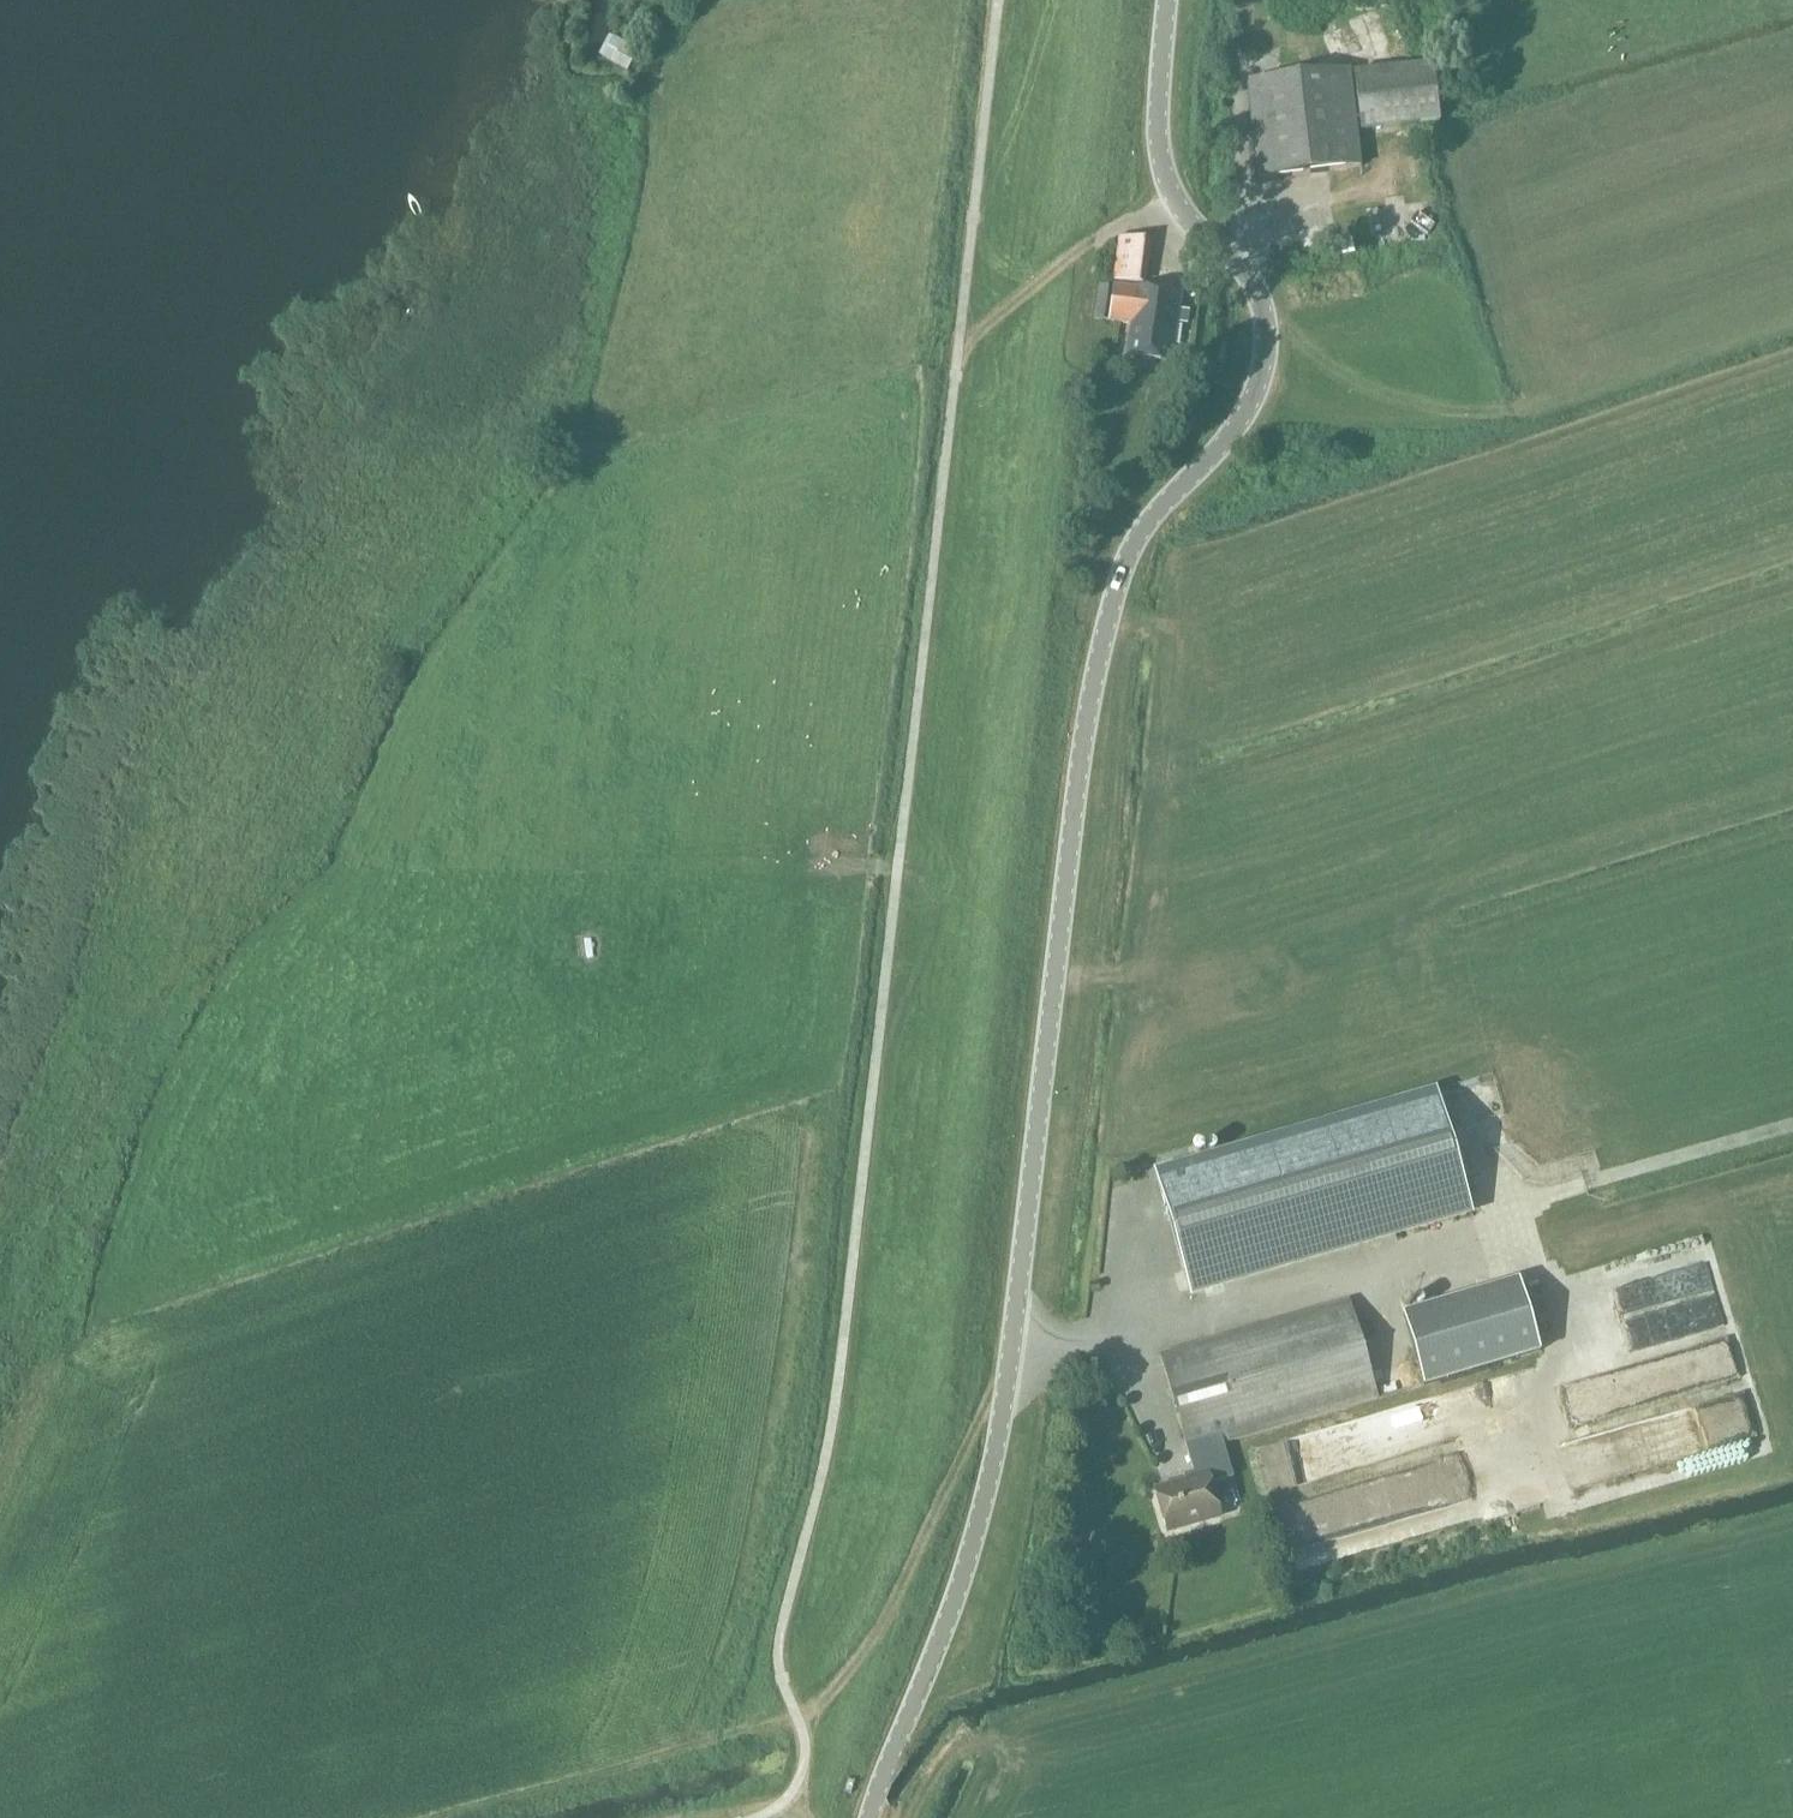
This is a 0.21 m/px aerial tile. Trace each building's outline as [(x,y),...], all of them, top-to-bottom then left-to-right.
[(1358,42),(1396,34),(1392,11),(1353,19),(1358,42)] [(626,43),(614,36),(613,37),(608,48),(602,58),(602,59),(615,66),(628,72),(633,61),(639,49),(626,43)] [(1434,63),(1354,72),(1361,131),(1441,123),(1434,63)] [(1351,69),(1247,81),(1259,179),(1362,168),(1351,69)] [(1352,234),(1337,236),(1340,253),(1354,251),(1352,234)] [(1119,236),(1114,279),(1148,283),(1154,240),(1119,236)] [(1181,295),(1139,288),(1100,281),(1095,318),(1132,323),(1127,358),(1171,364),(1181,295)] [(1091,513),(1101,515),(1102,508),(1092,506),(1091,513)] [(1157,1177),(1191,1292),(1470,1210),(1436,1095),(1157,1177)] [(1523,1282),(1406,1316),(1426,1386),(1543,1352),(1523,1282)] [(1219,1517),(1209,1484),(1234,1477),(1225,1443),(1378,1400),(1349,1298),(1160,1353),(1196,1479),(1156,1490),(1168,1532),(1219,1517)] [(1590,1375),(1665,1352),(1658,1330),(1583,1353),(1590,1375)] [(1741,1397),(1559,1434),(1569,1480),(1720,1449),(1723,1461),(1762,1453),(1757,1427),(1747,1429),(1741,1397)] [(1317,1474),(1312,1436),(1266,1442),(1270,1480),(1317,1474)] [(1454,1456),(1277,1498),(1286,1534),(1463,1492),(1454,1456)]
